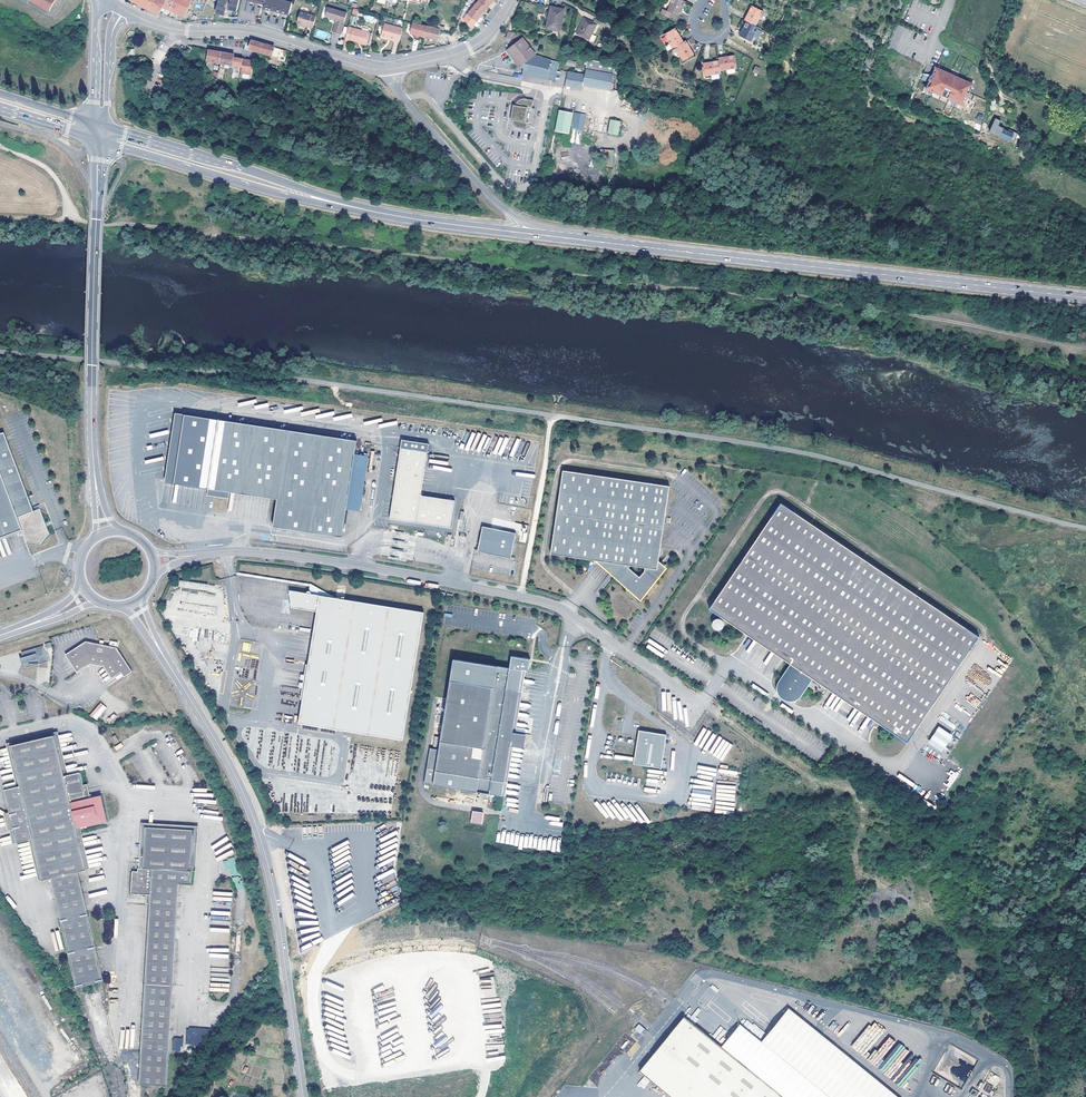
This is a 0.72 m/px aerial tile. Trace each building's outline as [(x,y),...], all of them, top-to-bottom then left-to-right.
[(159,13),(165,1),(164,0),(130,0),(136,4),(148,10),(159,13)] [(165,1),(159,13),(162,13),(165,8),(170,11),(174,0),(166,0),(165,1)] [(170,11),(183,16),(190,0),(174,0),(170,11)] [(214,13),(219,14),(220,12),(226,14),(230,15),(231,11),(234,12),(238,0),(229,0),(228,1),(226,1),(227,0),(217,0),(214,13)] [(284,0),(264,0),(263,3),(263,4),(262,8),(264,9),(264,7),(271,9),(271,10),(273,11),(273,9),(279,11),(279,12),(281,12),(281,11),(288,12),(291,1),(284,0)] [(472,7),(481,14),(483,11),(487,7),(478,0),(472,7)] [(686,1),(684,0),(683,0),(672,0),(668,11),(680,16),(686,1)] [(324,15),(327,15),(333,18),(336,19),(335,22),(334,22),(331,30),(338,33),(346,12),(329,6),(328,5),(324,15)] [(752,5),(745,20),(747,21),(757,26),(764,11),(752,5)] [(549,15),(546,29),(557,31),(562,9),(549,6),(547,15),(549,15)] [(481,14),(472,7),(464,17),(470,22),(472,19),(475,21),(481,14)] [(298,17),(309,20),(311,15),(311,14),(300,11),(298,17)] [(308,26),(309,20),(298,17),(297,22),(302,24),(302,25),(308,27),(308,26)] [(597,24),(600,25),(602,22),(595,19),(593,22),(585,18),(577,33),(589,40),(597,24)] [(751,41),(759,27),(757,26),(747,21),(740,35),(751,41)] [(436,39),(439,29),(433,27),(412,22),(410,33),(414,34),(419,35),(436,39)] [(399,42),(402,27),(384,24),(381,36),(387,37),(394,39),(394,41),(399,42)] [(347,25),(344,37),(357,40),(365,42),(368,31),(347,25)] [(664,34),(672,49),(675,47),(684,42),(676,27),(664,34)] [(513,60),(518,66),(535,54),(530,49),(521,37),(505,50),(513,60)] [(254,41),(252,40),(249,49),(259,52),(262,43),(254,41)] [(695,54),(686,40),(684,42),(675,47),(683,61),(695,54)] [(530,49),(535,54),(536,55),(545,48),(540,42),(530,49)] [(269,57),(276,59),(278,51),(272,49),(273,45),(266,44),(262,43),(259,52),(270,55),(269,57)] [(212,50),(209,49),(206,60),(213,62),(215,50),(212,50)] [(240,67),(242,58),(234,57),(234,54),(220,51),(219,63),(224,64),(229,65),(230,65),(240,67)] [(535,54),(518,66),(523,67),(521,74),(553,80),(557,60),(536,55),(535,54)] [(735,55),(719,57),(719,60),(721,71),(737,68),(735,55)] [(246,59),(242,58),(240,67),(239,73),(250,74),(251,67),(252,60),(246,59)] [(721,71),(719,60),(703,63),(705,76),(721,74),(721,71)] [(588,61),(586,69),(614,74),(615,66),(588,61)] [(964,106),(974,85),(935,68),(926,89),(964,106)] [(583,86),(611,91),(614,74),(586,69),(585,75),(568,72),(566,86),(583,89),(583,86)] [(517,104),(514,104),(510,118),(512,118),(511,123),(512,124),(513,126),(515,127),(517,128),(527,130),(527,125),(532,126),(535,109),(533,109),(535,101),(524,98),(521,98),(519,99),(518,101),(517,102),(517,104)] [(574,113),(560,110),(556,131),(570,134),(574,113)] [(587,114),(576,112),(570,142),(581,144),(587,114)] [(621,122),(610,120),(608,134),(618,136),(621,122)] [(1004,128),(993,123),(990,131),(1000,136),(1003,129),(1004,128)] [(1013,134),(1003,129),(1000,136),(1011,140),(1013,134)] [(613,167),(613,149),(603,149),(603,167),(613,167)] [(174,414),(164,482),(277,500),(273,528),(341,538),(342,538),(346,510),(355,456),(357,442),(174,414)] [(4,432),(0,434),(0,539),(23,531),(28,542),(41,544),(50,533),(40,509),(34,511),(4,432)] [(427,454),(400,450),(389,521),(450,530),(454,502),(421,498),(427,454)] [(355,456),(346,510),(360,512),(368,458),(355,456)] [(597,562),(640,598),(663,570),(657,564),(668,488),(561,472),(550,555),(597,562)] [(906,743),(977,638),(777,506),(706,611),(791,667),(783,678),(787,681),(780,690),(793,699),(807,678),(906,743)] [(517,532),(485,526),(479,552),(512,558),(517,532)] [(292,609),(314,613),(317,615),(300,725),(404,741),(424,613),(344,600),(344,598),(336,599),(312,595),(309,592),(306,595),(290,592),(292,609)] [(717,621),(715,620),(713,621),(712,621),(711,622),(710,624),(709,625),(709,627),(710,628),(710,630),(712,631),(713,631),(715,632),(716,631),(718,631),(719,630),(720,629),(720,627),(720,625),(720,624),(719,622),(718,621),(717,621)] [(66,654),(77,672),(90,663),(104,666),(112,678),(121,672),(124,677),(132,671),(117,647),(86,641),(66,654)] [(43,646),(22,652),(23,657),(24,657),(26,662),(25,662),(25,663),(26,668),(48,661),(43,646)] [(510,667),(456,658),(441,752),(432,750),(427,781),(504,793),(512,747),(522,748),(526,746),(527,736),(514,733),(524,669),(523,669),(523,668),(530,669),(531,658),(512,655),(510,667)] [(966,698),(976,707),(981,702),(970,693),(966,698)] [(101,702),(90,715),(96,720),(107,708),(101,702)] [(956,725),(941,716),(938,722),(953,731),(956,725)] [(928,744),(943,752),(945,747),(946,747),(953,735),(938,726),(928,744)] [(667,734),(639,730),(633,763),(661,768),(667,734)] [(13,826),(14,831),(17,842),(32,839),(43,880),(51,878),(79,989),(105,983),(77,871),(86,869),(80,844),(76,828),(80,827),(107,820),(100,794),(86,798),(85,791),(79,772),(64,775),(53,734),(9,745),(15,769),(16,774),(19,787),(16,788),(4,791),(11,817),(10,818),(12,826),(13,826)] [(11,768),(12,773),(16,788),(19,787),(16,774),(15,769),(9,745),(5,746),(11,768)] [(472,811),(470,823),(482,825),(483,813),(472,811)] [(142,1084),(169,1085),(177,882),(190,882),(190,865),(192,828),(142,826),(141,856),(140,868),(136,868),(136,871),(131,871),(130,894),(145,894),(148,894),(148,903),(142,1084)] [(90,868),(84,845),(80,827),(76,828),(80,844),(86,869),(90,868)] [(230,869),(232,876),(238,875),(234,858),(224,860),(226,870),(230,869)] [(240,876),(233,877),(236,890),(243,888),(240,876)] [(788,1007),(761,1040),(831,1096),(899,1096),(788,1007)] [(639,1069),(674,1096),(784,1096),(683,1017),(639,1069)] [(744,1024),(750,1029),(753,1025),(747,1020),(744,1024)] [(644,1036),(647,1031),(638,1024),(635,1029),(644,1036)] [(186,1028),(186,1045),(210,1045),(210,1028),(186,1028)] [(851,1046),(859,1053),(867,1043),(862,1040),(865,1037),(861,1034),(851,1046)] [(183,1047),(183,1038),(173,1038),(173,1051),(180,1051),(180,1047),(183,1047)] [(637,1084),(643,1089),(650,1081),(644,1076),(637,1084)] [(984,1091),(989,1094),(993,1087),(987,1084),(984,1091)] [(973,1096),(975,1096),(976,1096),(979,1092),(972,1089),(968,1096),(972,1096),(973,1096)]
